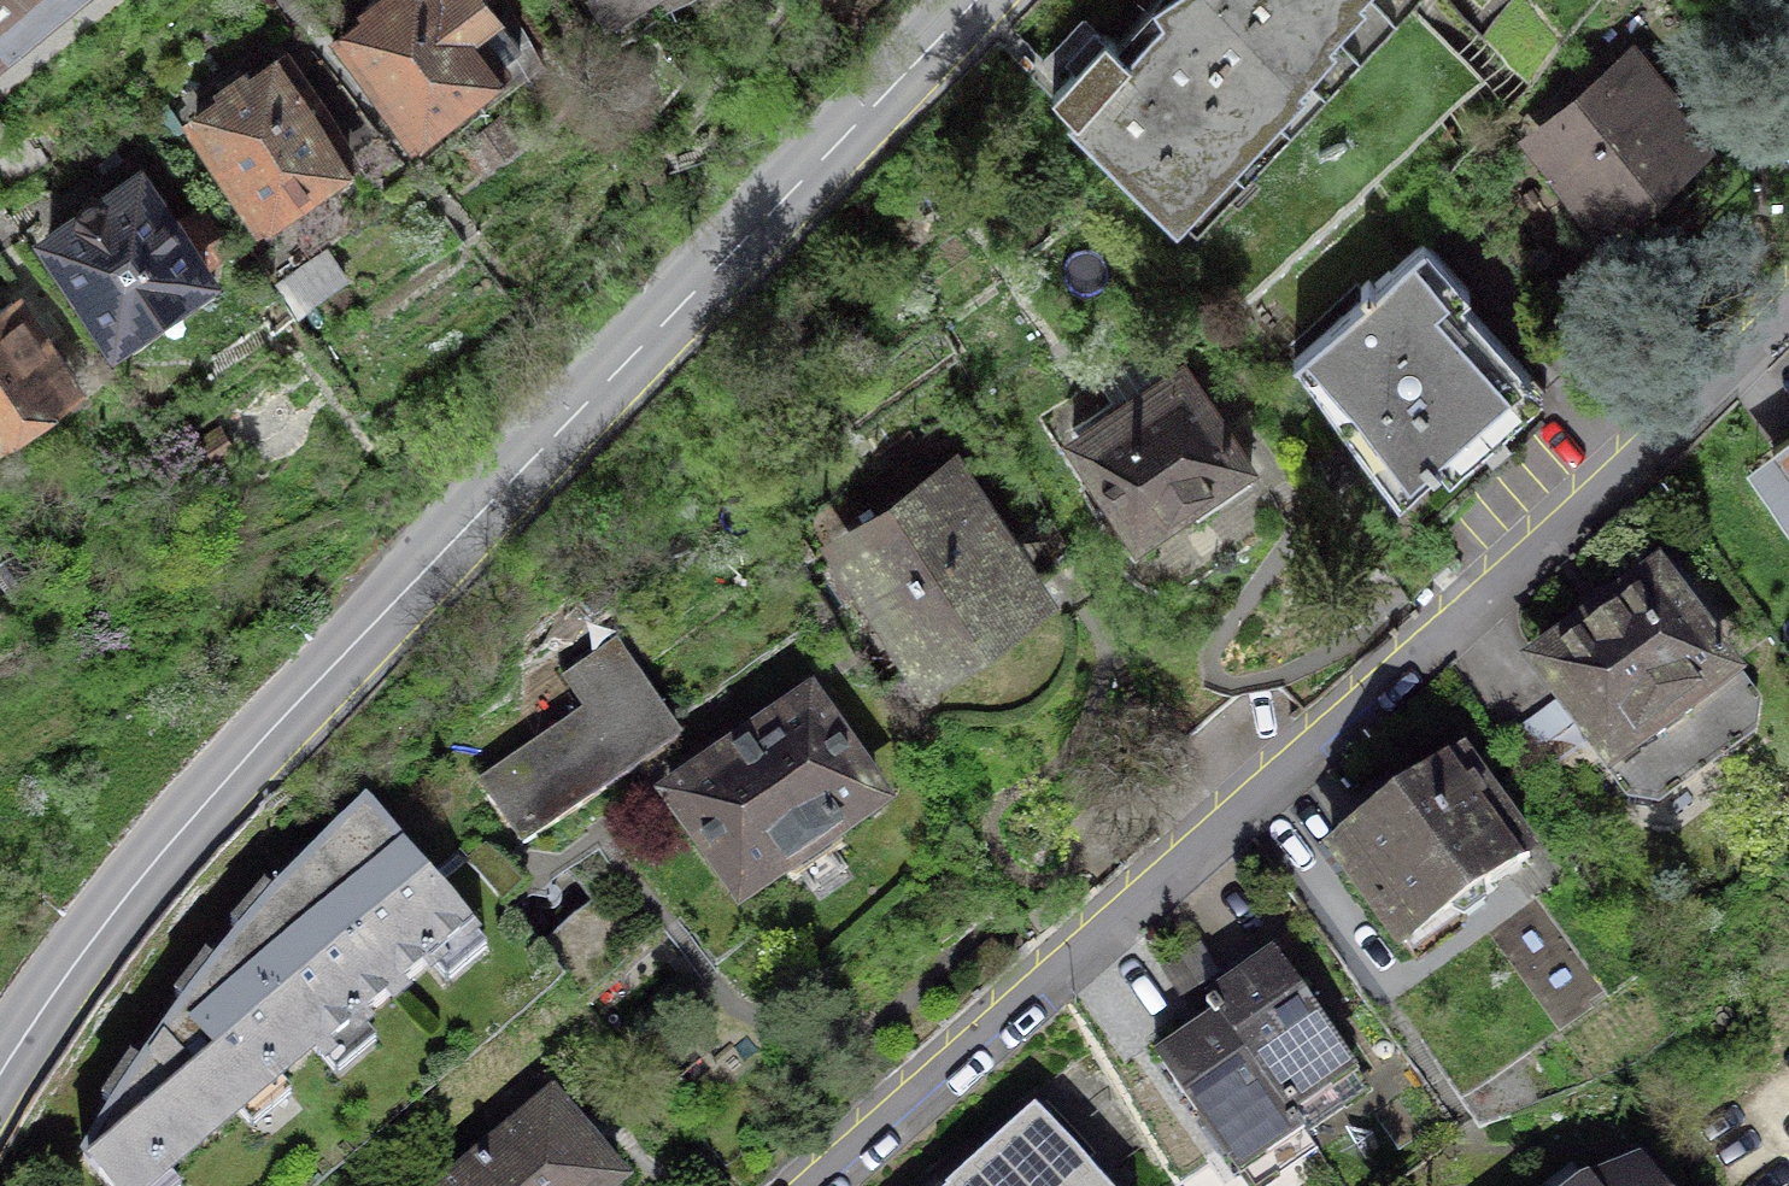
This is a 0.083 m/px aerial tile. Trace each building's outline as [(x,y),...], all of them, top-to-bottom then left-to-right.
[(50,0),(0,0),(0,41),(50,0)] [(343,37),(413,127),(520,46),(485,0),(372,0),(364,7),(371,16),(343,37)] [(603,16),(630,0),(593,0),(603,16)] [(1057,127),(1205,270),(1235,311),(1261,287),(1303,331),(1357,279),(1367,290),(1422,239),(1424,241),(1469,196),(1447,170),(1466,150),(1439,124),(1484,79),(1403,0),(1155,0),(1117,40),(1106,29),(1052,87),(1075,108),(1057,127)] [(380,132),(320,60),(295,77),(282,58),(253,79),(247,70),(218,91),(224,100),(195,120),(261,214),(380,132)] [(1624,67),(1543,135),(1608,213),(1635,190),(1632,187),(1686,141),(1624,67)] [(205,270),(139,174),(101,200),(99,196),(80,209),(82,213),(49,236),(115,331),(205,270)] [(1367,290),(1293,358),(1400,498),(1439,462),(1436,458),(1481,417),(1500,436),(1547,389),(1461,298),(1470,287),(1424,241),(1422,239),(1367,290)] [(11,302),(0,309),(0,428),(66,382),(11,302)] [(1113,400),(1072,427),(1137,527),(1187,494),(1199,511),(1251,477),(1229,443),(1234,440),(1226,428),(1221,431),(1182,372),(1121,412),(1113,400)] [(1772,449),(1788,472),(1788,437),(1772,449)] [(947,478),(854,542),(928,649),(1021,585),(947,478)] [(1655,580),(1544,664),(1612,754),(1603,760),(1627,793),(1656,799),(1754,725),(1755,698),(1731,665),(1724,671),(1655,580)] [(589,710),(483,782),(524,842),(679,738),(616,644),(567,677),(589,710)] [(809,702),(672,797),(742,897),(786,867),(795,879),(845,844),(837,832),(880,803),(809,702)] [(1458,757),(1333,846),(1406,946),(1530,857),(1458,757)] [(265,888),(231,925),(242,934),(229,948),(310,1047),(320,1058),(469,931),(474,937),(506,911),(501,904),(464,860),(458,850),(426,879),(366,804),(275,898),(265,888)] [(229,948),(214,966),(205,956),(174,993),(186,1004),(141,1066),(132,1057),(102,1096),(114,1108),(84,1155),(111,1185),(144,1185),(310,1047),(229,948)] [(1272,953),(1209,998),(1293,1114),(1355,1070),(1272,953)] [(1212,1016),(1156,1055),(1241,1173),(1303,1129),(1293,1114),(1209,998),(1202,1002),(1212,1016)] [(620,1179),(551,1099),(510,1134),(500,1122),(471,1146),(480,1157),(446,1185),(611,1185),(620,1179)] [(950,1185),(1105,1185),(1034,1109),(950,1185)] [(1640,1165),(1583,1185),(1657,1185),(1640,1165)]
